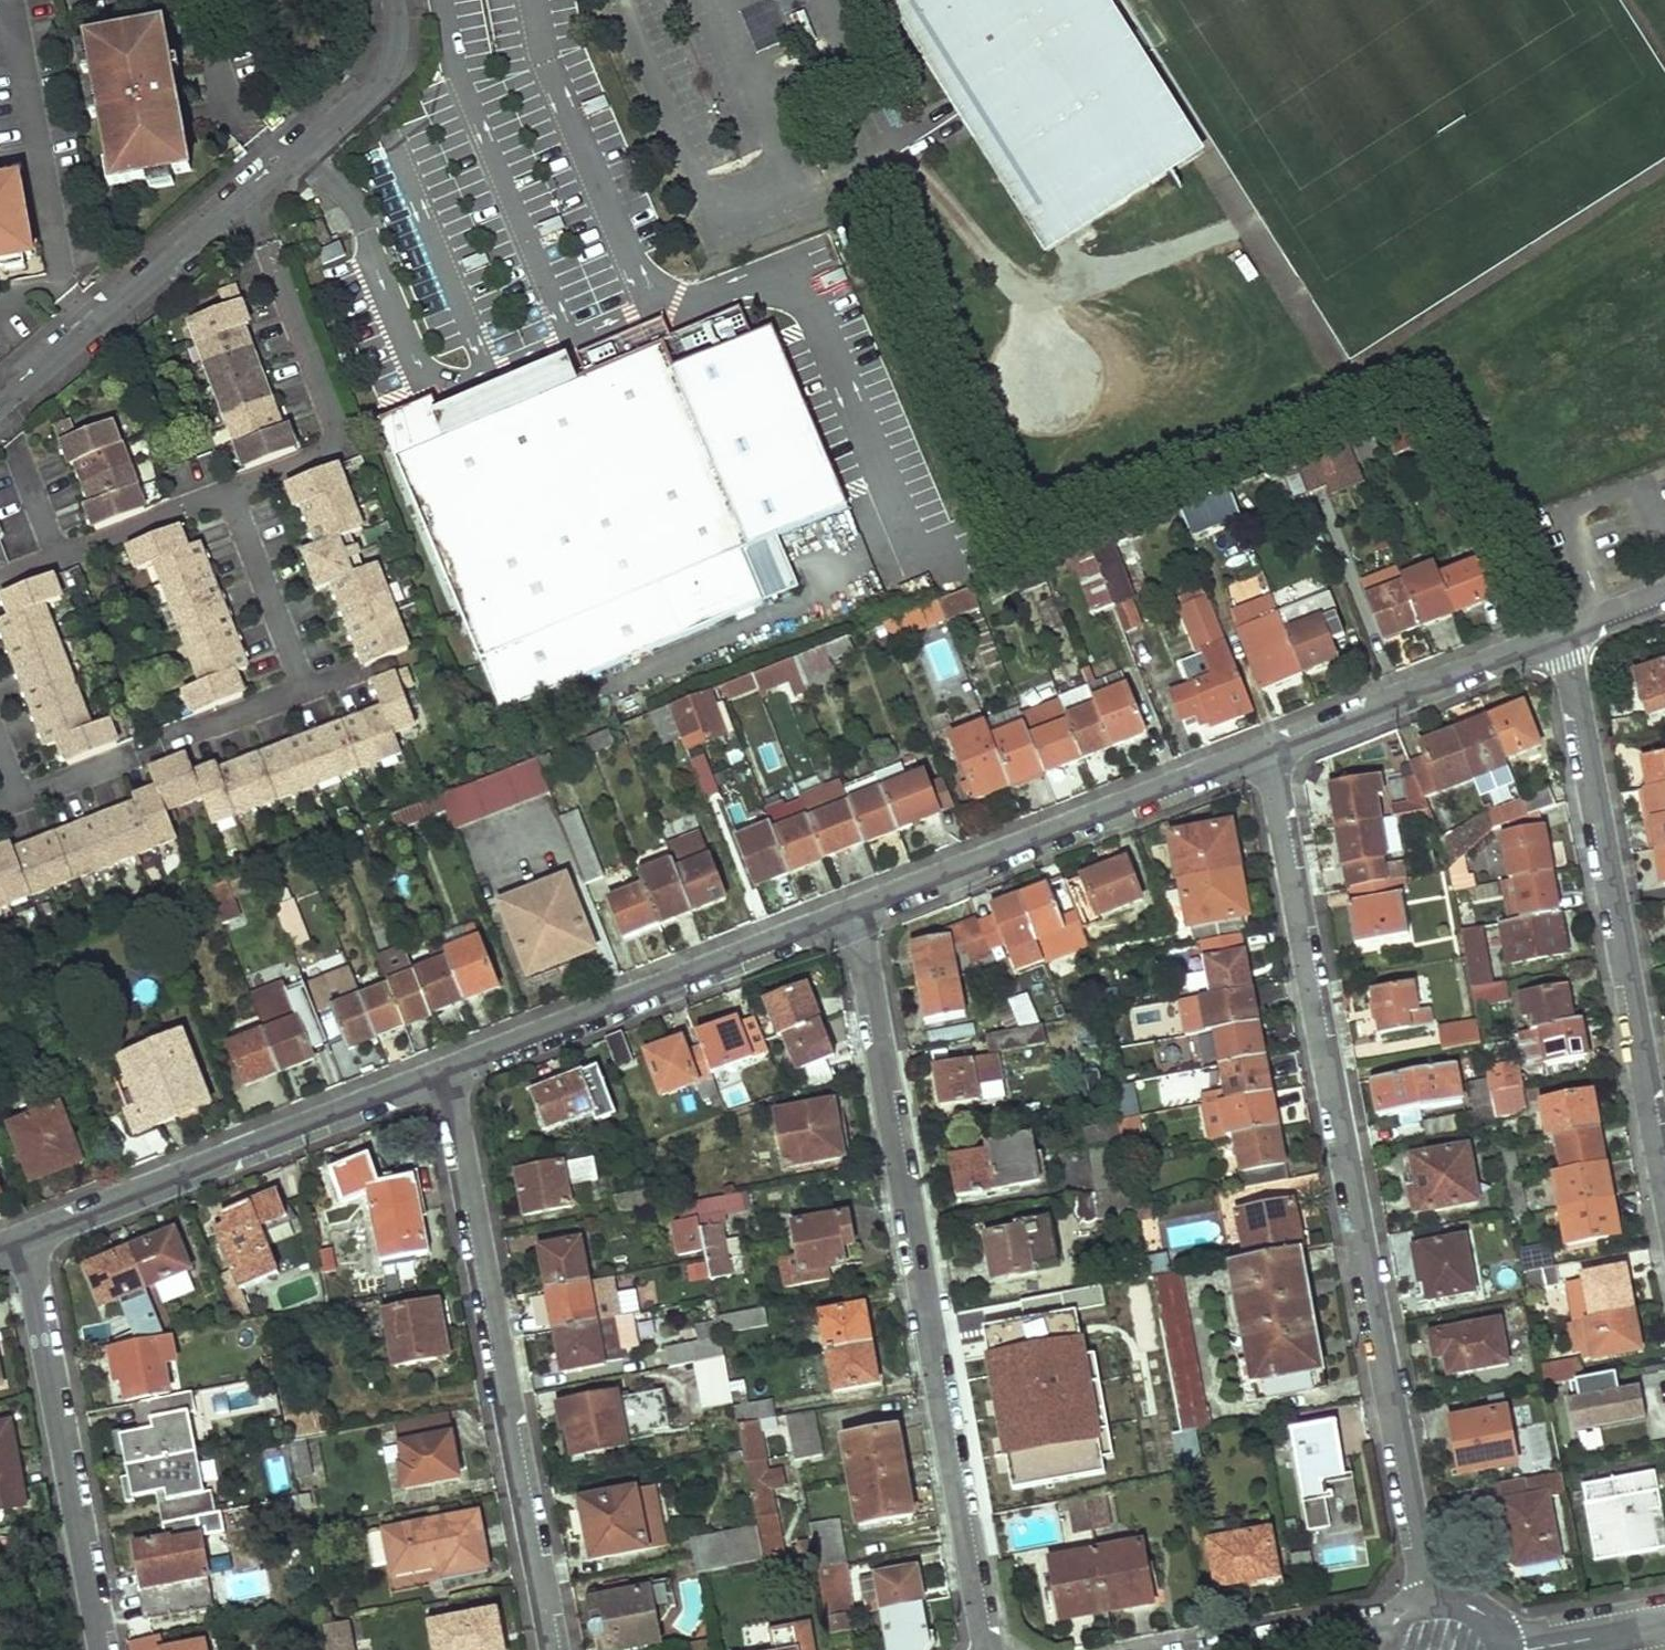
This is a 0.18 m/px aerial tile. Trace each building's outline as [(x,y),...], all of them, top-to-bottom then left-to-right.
[(1155,168),(1049,0),(947,0),(948,1),(941,6),(937,0),(888,0),(954,105),(962,100),(971,114),(963,119),(1039,240),(1056,229),(1074,218),(1054,187),(1062,182),(1082,214),(1155,168)] [(1155,168),(1161,176),(1193,156),(1095,0),(1049,0),(1155,168)] [(172,174),(191,171),(179,107),(174,107),(177,100),(176,90),(171,62),(162,60),(156,28),(89,40),(90,47),(95,71),(99,92),(103,116),(110,153),(117,152),(117,154),(123,183),(149,178),(172,174)] [(84,73),(95,71),(90,47),(80,49),(84,73)] [(92,118),(103,116),(99,92),(88,94),(92,118)] [(962,100),(954,105),(963,119),(971,114),(962,100)] [(123,183),(117,154),(111,163),(105,163),(110,185),(123,183)] [(174,185),(172,174),(149,178),(151,189),(174,185)] [(11,188),(9,178),(0,179),(0,190),(11,188)] [(1074,218),(1082,214),(1062,182),(1054,187),(1074,218)] [(20,186),(11,188),(0,190),(0,263),(25,259),(33,257),(20,186)] [(332,241),(323,221),(311,226),(319,247),(332,241)] [(339,242),(317,251),(323,265),(345,255),(339,242)] [(0,263),(0,267),(5,274),(27,270),(25,259),(0,263)] [(250,327),(236,288),(225,297),(228,308),(191,322),(248,470),(298,450),(289,427),(283,429),(245,329),(250,327)] [(682,367),(753,338),(742,312),(672,342),(682,367)] [(587,377),(672,342),(664,322),(579,357),(587,377)] [(573,383),(566,367),(442,418),(434,399),(381,421),(503,713),(764,604),(742,553),(778,538),(848,509),(772,329),(753,338),(682,367),(672,342),(587,377),(573,383)] [(1422,443),(1412,416),(1382,428),(1393,454),(1422,443)] [(147,510),(113,423),(76,437),(70,420),(60,430),(73,465),(79,463),(94,502),(88,505),(97,530),(147,510)] [(1349,440),(1357,465),(1381,456),(1371,432),(1349,440)] [(1296,461),(1309,492),(1360,472),(1357,465),(1349,440),(1296,461)] [(364,531),(340,466),(289,486),(299,510),(305,508),(320,547),(302,553),(317,593),(334,585),(365,668),(409,651),(378,567),(366,572),(352,536),(364,531)] [(1294,470),(1270,479),(1280,503),(1304,494),(1294,470)] [(1228,487),(1181,506),(1191,533),(1240,515),(1228,487)] [(188,549),(179,527),(130,547),(139,570),(157,563),(203,685),(185,691),(194,715),(244,697),(236,675),(248,671),(200,544),(188,549)] [(1089,541),(1113,605),(1136,596),(1115,543),(1127,537),(1123,528),(1089,541)] [(742,553),(764,604),(800,589),(778,538),(742,553)] [(1089,541),(1071,549),(1096,612),(1113,605),(1089,541)] [(1441,577),(1455,612),(1462,609),(1494,597),(1495,596),(1481,561),(1441,577)] [(1011,573),(1019,591),(1046,579),(1039,562),(1011,573)] [(1403,577),(1422,626),(1455,612),(1441,577),(1435,565),(1403,577)] [(1422,626),(1403,577),(1399,569),(1363,581),(1385,639),(1422,626)] [(3,594),(10,613),(0,617),(0,626),(46,747),(58,742),(67,765),(117,745),(106,720),(96,724),(50,603),(61,599),(52,575),(3,594)] [(939,601),(946,620),(978,606),(972,589),(939,601)] [(1240,631),(1281,615),(1273,596),(1235,612),(1240,631)] [(1462,609),(1465,617),(1483,610),(1486,616),(1499,611),(1494,597),(1462,609)] [(1255,711),(1209,598),(1185,608),(1212,679),(1174,694),(1184,719),(1197,717),(1201,725),(1211,721),(1213,727),(1255,711)] [(1288,632),(1304,673),(1335,658),(1325,633),(1340,627),(1329,598),(1315,604),(1321,617),(1288,632)] [(931,604),(883,623),(890,641),(936,622),(946,620),(939,601),(931,604)] [(1288,632),(1281,615),(1240,631),(1263,688),(1304,673),(1288,632)] [(800,676),(801,679),(835,666),(826,646),(793,659),(800,676)] [(754,674),(762,691),(800,676),(793,659),(754,674)] [(1635,676),(1648,711),(1664,706),(1664,665),(1635,676)] [(1148,734),(1123,672),(1089,686),(1114,747),(1148,734)] [(409,673),(374,685),(384,711),(220,773),(218,766),(194,776),(184,756),(146,771),(154,789),(130,798),(133,804),(11,851),(9,845),(0,849),(0,908),(167,843),(157,821),(202,803),(213,826),(401,754),(394,736),(416,727),(402,691),(414,686),(409,673)] [(1114,747),(1089,686),(1061,697),(1071,724),(1086,758),(1114,747)] [(681,740),(719,831),(735,825),(726,802),(730,799),(707,745),(727,736),(710,691),(691,699),(693,705),(670,714),(681,740)] [(1489,719),(1504,759),(1540,746),(1524,705),(1489,719)] [(668,708),(653,714),(665,746),(681,740),(670,714),(668,708)] [(1033,739),(1020,710),(987,724),(993,739),(1012,787),(1046,774),(1033,739)] [(1507,767),(1504,759),(1489,719),(1455,732),(1473,780),(1480,798),(1514,785),(1507,767)] [(993,739),(987,724),(953,736),(978,799),(1012,787),(993,739)] [(1033,739),(1046,774),(1086,758),(1071,724),(1033,739)] [(587,739),(592,752),(611,744),(608,731),(587,739)] [(1473,780),(1455,732),(1422,745),(1441,793),(1473,780)] [(1664,787),(1664,756),(1643,760),(1647,790),(1664,787)] [(448,813),(455,830),(551,793),(537,759),(441,797),(448,813)] [(925,772),(909,779),(902,764),(877,774),(882,790),(899,831),(941,814),(925,772)] [(849,802),(843,787),(841,782),(828,787),(824,774),(798,784),(803,797),(805,802),(827,857),(866,843),(849,802)] [(882,790),(877,774),(843,787),(849,802),(866,843),(899,831),(882,790)] [(1338,831),(1379,821),(1376,800),(1383,798),(1380,777),(1332,787),(1338,831)] [(1664,819),(1664,787),(1647,790),(1653,821),(1664,819)] [(1526,817),(1556,807),(1550,790),(1520,801),(1526,817)] [(1492,828),(1486,813),(1457,831),(1441,793),(1424,799),(1425,802),(1429,811),(1451,868),(1462,858),(1492,828)] [(392,816),(398,832),(448,813),(441,797),(392,816)] [(1520,801),(1486,813),(1492,828),(1526,817),(1520,801)] [(827,857),(805,802),(785,808),(791,824),(775,830),(792,871),(827,857)] [(1429,811),(1425,802),(1391,810),(1392,819),(1429,811)] [(580,810),(561,816),(584,882),(603,876),(580,810)] [(1653,821),(1658,850),(1664,848),(1664,819),(1653,821)] [(1379,821),(1338,831),(1344,866),(1349,865),(1354,889),(1387,881),(1383,859),(1388,858),(1381,821),(1379,821)] [(775,830),(772,825),(742,837),(747,855),(757,878),(759,883),(792,871),(775,830)] [(1231,826),(1173,837),(1181,881),(1240,870),(1231,826)] [(359,828),(346,833),(353,849),(365,844),(359,828)] [(1518,880),(1552,874),(1544,832),(1504,839),(1511,880),(1518,880)] [(674,860),(694,909),(729,895),(704,833),(669,846),(674,860)] [(331,839),(311,846),(315,857),(334,850),(331,839)] [(747,855),(732,860),(742,884),(757,878),(747,855)] [(1456,891),(1468,889),(1462,858),(1451,868),(1456,891)] [(694,909),(674,860),(640,874),(644,884),(660,923),(694,909)] [(1126,861),(1083,876),(1084,880),(1065,887),(1074,911),(1093,903),(1098,916),(1099,917),(1141,901),(1126,861)] [(1235,936),(1244,934),(1241,919),(1248,917),(1240,870),(1181,881),(1190,929),(1193,928),(1196,943),(1203,942),(1235,936)] [(243,873),(207,888),(223,928),(240,921),(231,901),(251,893),(243,873)] [(1552,874),(1518,880),(1526,921),(1561,914),(1552,874)] [(567,878),(503,903),(531,973),(595,948),(567,878)] [(1387,881),(1354,889),(1356,905),(1351,907),(1358,947),(1411,937),(1404,896),(1398,896),(1396,880),(1387,881)] [(660,923),(644,884),(612,897),(628,934),(660,923)] [(270,897),(291,948),(309,940),(289,890),(270,897)] [(1060,920),(1049,890),(1020,901),(1035,941),(1042,961),(1088,945),(1079,923),(1075,913),(1060,920)] [(1035,941),(1020,901),(992,913),(994,917),(1004,948),(1013,971),(1042,961),(1035,941)] [(1093,903),(1074,911),(1075,913),(1079,923),(1098,916),(1093,903)] [(1526,921),(1504,924),(1511,964),(1568,954),(1561,914),(1526,921)] [(1004,948),(994,917),(978,922),(989,954),(1004,948)] [(976,919),(956,927),(964,951),(969,963),(990,955),(989,954),(978,922),(976,919)] [(448,956),(466,999),(500,985),(475,923),(462,927),(468,943),(446,951),(448,956)] [(462,927),(440,936),(446,951),(468,943),(462,927)] [(956,927),(946,931),(947,937),(951,956),(964,951),(956,927)] [(1473,990),(1499,984),(1496,969),(1488,969),(1481,928),(1463,932),(1467,957),(1473,990)] [(1208,996),(1250,989),(1244,954),(1240,954),(1235,936),(1203,942),(1207,961),(1202,961),(1208,996)] [(919,984),(955,978),(951,956),(947,937),(913,943),(919,984)] [(403,947),(377,954),(384,978),(410,970),(403,947)] [(431,1013),(466,999),(448,956),(414,969),(431,1013)] [(407,1023),(431,1013),(414,969),(388,980),(407,1023)] [(926,1023),(962,1017),(955,978),(919,984),(926,1023)] [(359,991),(377,1035),(407,1023),(388,980),(359,991)] [(1374,990),(1384,1036),(1433,1026),(1430,1011),(1420,1013),(1414,983),(1374,990)] [(1473,990),(1476,1007),(1508,1000),(1505,983),(1499,984),(1473,990)] [(266,1034),(283,1073),(317,1059),(286,984),(252,998),(266,1034)] [(810,986),(769,1001),(781,1035),(785,1033),(823,1019),(810,986)] [(1525,1020),(1531,1018),(1534,1031),(1541,1030),(1581,1022),(1573,987),(1521,997),(1525,1020)] [(1215,1030),(1257,1023),(1250,989),(1208,996),(1201,997),(1207,1032),(1215,1030)] [(377,1035),(359,991),(332,1002),(350,1046),(377,1035)] [(1019,1030),(1040,1026),(1025,996),(1008,1002),(1019,1030)] [(1100,1015),(1073,1020),(1077,1038),(1103,1033),(1100,1015)] [(755,1017),(740,1024),(754,1055),(769,1048),(755,1017)] [(702,1043),(713,1072),(754,1055),(740,1024),(737,1018),(699,1033),(702,1043)] [(823,1019),(785,1033),(806,1089),(832,1081),(823,1060),(835,1055),(823,1019)] [(1581,1022),(1541,1030),(1548,1064),(1586,1057),(1581,1022)] [(930,1045),(975,1037),(973,1023),(928,1031),(930,1045)] [(1215,1030),(1221,1066),(1263,1059),(1257,1023),(1215,1030)] [(1482,1041),(1479,1023),(1444,1030),(1447,1051),(1483,1045),(1482,1041)] [(1019,1030),(989,1035),(991,1055),(1048,1046),(1044,1025),(1040,1026),(1019,1030)] [(608,1039),(620,1070),(636,1063),(624,1033),(608,1039)] [(283,1073),(266,1034),(232,1047),(247,1087),(283,1073)] [(183,1035),(121,1059),(130,1080),(138,1078),(150,1106),(133,1114),(140,1134),(179,1119),(181,1125),(200,1118),(198,1111),(211,1105),(183,1035)] [(713,1072),(702,1043),(689,1048),(685,1040),(649,1054),(666,1095),(698,1083),(706,1100),(722,1094),(713,1072)] [(993,1056),(935,1067),(942,1106),(981,1100),(978,1087),(995,1084),(998,1083),(993,1056)] [(1221,1066),(1228,1101),(1270,1094),(1263,1059),(1221,1066)] [(1520,1089),(1516,1067),(1488,1072),(1492,1094),(1520,1089)] [(1414,1076),(1422,1111),(1463,1103),(1457,1069),(1414,1076)] [(603,1121),(612,1126),(623,1122),(603,1073),(537,1100),(549,1133),(596,1114),(599,1123),(603,1121)] [(1414,1076),(1373,1083),(1380,1118),(1422,1111),(1414,1076)] [(1494,1108),(1496,1121),(1519,1117),(1525,1102),(1523,1089),(1520,1089),(1492,1094),(1494,1108)] [(1270,1094),(1228,1101),(1221,1103),(1204,1106),(1211,1141),(1227,1138),(1235,1137),(1277,1130),(1270,1094)] [(1593,1094),(1542,1104),(1548,1139),(1556,1138),(1600,1130),(1593,1094)] [(777,1113),(786,1165),(844,1155),(834,1103),(777,1113)] [(1494,1108),(1466,1115),(1469,1131),(1497,1126),(1496,1121),(1494,1108)] [(60,1109),(13,1127),(35,1183),(83,1163),(60,1109)] [(1121,1142),(1118,1125),(1084,1131),(1087,1148),(1121,1142)] [(1277,1130),(1235,1137),(1245,1190),(1288,1182),(1277,1130)] [(1562,1172),(1606,1165),(1600,1130),(1556,1138),(1562,1172)] [(988,1151),(953,1157),(960,1198),(1042,1182),(1034,1137),(987,1146),(988,1151)] [(1129,1189),(1121,1142),(1087,1148),(1095,1196),(1129,1189)] [(1409,1182),(1416,1214),(1480,1203),(1470,1149),(1411,1159),(1415,1181),(1409,1182)] [(372,1160),(337,1173),(348,1204),(369,1197),(383,1262),(429,1253),(415,1179),(383,1185),(372,1160)] [(597,1161),(567,1167),(528,1174),(537,1214),(574,1208),(571,1189),(601,1183),(597,1161)] [(1554,1175),(1560,1210),(1613,1200),(1606,1165),(1562,1172),(1554,1175)] [(672,1206),(661,1176),(650,1180),(654,1190),(618,1198),(621,1217),(672,1206)] [(1095,1196),(1077,1199),(1079,1209),(1074,1212),(1071,1216),(1071,1222),(1074,1226),(1079,1228),(1086,1227),(1093,1221),(1135,1213),(1134,1209),(1129,1189),(1095,1196)] [(706,1261),(711,1281),(731,1277),(721,1225),(717,1226),(717,1216),(743,1210),(740,1194),(695,1202),(698,1221),(704,1252),(706,1261)] [(288,1220),(279,1195),(224,1216),(228,1224),(217,1230),(234,1272),(217,1278),(224,1294),(240,1288),(241,1291),(278,1276),(260,1231),(288,1220)] [(1613,1200),(1560,1210),(1567,1245),(1619,1236),(1613,1200)] [(1154,1219),(1151,1205),(1134,1209),(1135,1213),(1136,1222),(1154,1219)] [(1291,1207),(1236,1216),(1244,1262),(1299,1253),(1291,1207)] [(795,1226),(803,1273),(857,1263),(848,1215),(795,1226)] [(704,1252),(698,1221),(677,1224),(682,1256),(704,1252)] [(989,1239),(994,1281),(1040,1276),(1039,1269),(1056,1267),(1051,1221),(1019,1224),(1021,1236),(989,1239)] [(148,1288),(163,1328),(174,1323),(157,1283),(189,1270),(177,1235),(134,1252),(148,1288)] [(1424,1285),(1427,1302),(1475,1294),(1466,1240),(1413,1249),(1420,1286),(1424,1285)] [(550,1291),(590,1284),(582,1243),(543,1249),(550,1291)] [(1553,1268),(1549,1249),(1520,1253),(1524,1274),(1553,1268)] [(148,1288),(134,1252),(89,1269),(104,1304),(148,1288)] [(704,1252),(682,1256),(684,1265),(706,1261),(704,1252)] [(1244,1262),(1236,1264),(1262,1396),(1341,1382),(1335,1352),(1320,1356),(1299,1253),(1244,1262)] [(1169,1275),(1165,1255),(1149,1259),(1153,1278),(1169,1275)] [(708,1280),(705,1263),(687,1266),(689,1283),(708,1280)] [(1524,1274),(1527,1292),(1558,1285),(1555,1268),(1553,1268),(1524,1274)] [(1626,1272),(1588,1281),(1588,1284),(1570,1287),(1576,1322),(1634,1312),(1626,1272)] [(1167,1357),(1197,1352),(1182,1273),(1169,1275),(1153,1278),(1161,1321),(1167,1357)] [(644,1313),(640,1290),(619,1294),(616,1279),(590,1284),(550,1291),(558,1331),(636,1314),(644,1313)] [(1151,1312),(1147,1283),(1126,1286),(1130,1315),(1151,1312)] [(1025,1322),(983,1330),(1014,1489),(1106,1472),(1081,1343),(1070,1345),(1060,1295),(1021,1302),(1025,1322)] [(385,1313),(395,1367),(442,1358),(437,1329),(444,1328),(439,1302),(385,1313)] [(865,1306),(822,1314),(828,1352),(872,1344),(865,1306)] [(719,1324),(720,1330),(765,1323),(762,1307),(718,1315),(719,1324)] [(1634,1312),(1576,1322),(1571,1323),(1577,1353),(1585,1351),(1586,1359),(1640,1349),(1634,1312)] [(626,1359),(624,1350),(643,1346),(636,1314),(558,1331),(566,1371),(626,1359)] [(1430,1334),(1435,1360),(1446,1357),(1449,1372),(1506,1361),(1499,1323),(1430,1334)] [(720,1330),(719,1324),(697,1327),(700,1345),(696,1345),(698,1362),(725,1356),(720,1330)] [(162,1342),(113,1351),(122,1402),(172,1393),(162,1342)] [(872,1344),(828,1352),(835,1390),(878,1381),(872,1344)] [(1196,1431),(1213,1428),(1197,1352),(1167,1357),(1182,1433),(1196,1431)] [(276,1376),(273,1359),(262,1360),(265,1377),(276,1376)] [(1545,1386),(1584,1379),(1580,1360),(1541,1366),(1545,1386)] [(1607,1394),(1604,1377),(1571,1382),(1574,1400),(1568,1401),(1574,1433),(1646,1420),(1640,1388),(1607,1394)] [(636,1395),(641,1435),(670,1431),(664,1391),(636,1395)] [(173,1396),(148,1400),(154,1428),(123,1435),(134,1498),(166,1493),(170,1520),(213,1513),(210,1494),(204,1493),(190,1415),(197,1412),(192,1393),(173,1396)] [(563,1407),(567,1431),(573,1431),(578,1458),(629,1448),(619,1396),(563,1407)] [(738,1425),(777,1418),(772,1400),(735,1407),(738,1425)] [(306,1438),(325,1435),(317,1406),(284,1413),(290,1442),(306,1438)] [(822,1455),(814,1411),(785,1416),(793,1459),(822,1455)] [(1451,1422),(1460,1475),(1518,1464),(1507,1412),(1451,1422)] [(448,1415),(398,1424),(406,1465),(400,1466),(405,1489),(460,1479),(448,1415)] [(769,1471),(762,1433),(781,1429),(778,1418),(777,1418),(738,1425),(739,1430),(743,1452),(758,1531),(765,1561),(786,1557),(772,1487),(784,1485),(780,1469),(769,1471)] [(0,1426),(0,1511),(25,1506),(9,1424),(0,1426)] [(1291,1432),(1311,1533),(1334,1529),(1326,1481),(1346,1476),(1337,1424),(1291,1432)] [(852,1483),(906,1473),(898,1428),(844,1438),(852,1483)] [(743,1452),(739,1430),(727,1433),(731,1454),(743,1452)] [(1174,1434),(1181,1466),(1201,1462),(1196,1431),(1182,1433),(1174,1434)] [(290,1442),(297,1481),(313,1475),(306,1438),(290,1442)] [(1568,1462),(1549,1465),(1551,1476),(1562,1474),(1570,1472),(1568,1462)] [(906,1473),(852,1483),(860,1524),(912,1516),(906,1473)] [(1656,1473),(1584,1487),(1598,1563),(1659,1552),(1652,1514),(1664,1510),(1656,1473)] [(1560,1559),(1548,1493),(1564,1490),(1562,1474),(1551,1476),(1523,1481),(1526,1497),(1502,1502),(1515,1568),(1560,1559)] [(1109,1529),(1103,1492),(1083,1495),(1107,1612),(1154,1601),(1143,1544),(1108,1550),(1104,1530),(1109,1529)] [(590,1538),(594,1562),(665,1549),(656,1493),(591,1506),(595,1535),(590,1538)] [(1083,1495),(1067,1499),(1078,1555),(1050,1562),(1061,1620),(1107,1612),(1083,1495)] [(298,1496),(283,1499),(288,1515),(302,1512),(301,1508),(298,1496)] [(475,1515),(384,1531),(393,1575),(445,1566),(447,1573),(486,1566),(475,1515)] [(818,1568),(845,1564),(838,1518),(811,1522),(813,1537),(815,1551),(818,1568)] [(1231,1523),(1211,1526),(1214,1542),(1210,1543),(1218,1590),(1236,1586),(1239,1592),(1279,1584),(1270,1532),(1234,1538),(1231,1523)] [(758,1531),(693,1543),(699,1575),(765,1561),(758,1531)] [(815,1551),(813,1537),(792,1542),(794,1556),(815,1551)] [(171,1539),(137,1547),(150,1621),(215,1608),(201,1539),(173,1544),(171,1539)] [(826,1616),(855,1612),(845,1564),(818,1568),(826,1616)] [(883,1610),(924,1602),(918,1569),(877,1577),(883,1610)] [(630,1597),(628,1590),(598,1596),(599,1603),(630,1597)] [(607,1649),(631,1649),(660,1644),(650,1592),(630,1597),(599,1603),(591,1605),(595,1627),(593,1629),(592,1630),(591,1634),(591,1637),(591,1638),(593,1640),(595,1642),(597,1642),(600,1642),(606,1641),(607,1649)] [(930,1643),(924,1602),(883,1610),(889,1649),(925,1649),(930,1643)] [(424,1613),(427,1628),(430,1627),(435,1649),(504,1649),(497,1615),(451,1622),(448,1609),(424,1613)] [(826,1616),(829,1632),(856,1627),(855,1612),(826,1616)] [(807,1620),(791,1623),(797,1649),(813,1649),(807,1620)] [(348,1624),(325,1628),(329,1649),(352,1649),(348,1624)] [(130,1649),(163,1649),(159,1637),(129,1643),(130,1649)] [(687,1645),(689,1649),(712,1649),(710,1640),(687,1645)]
